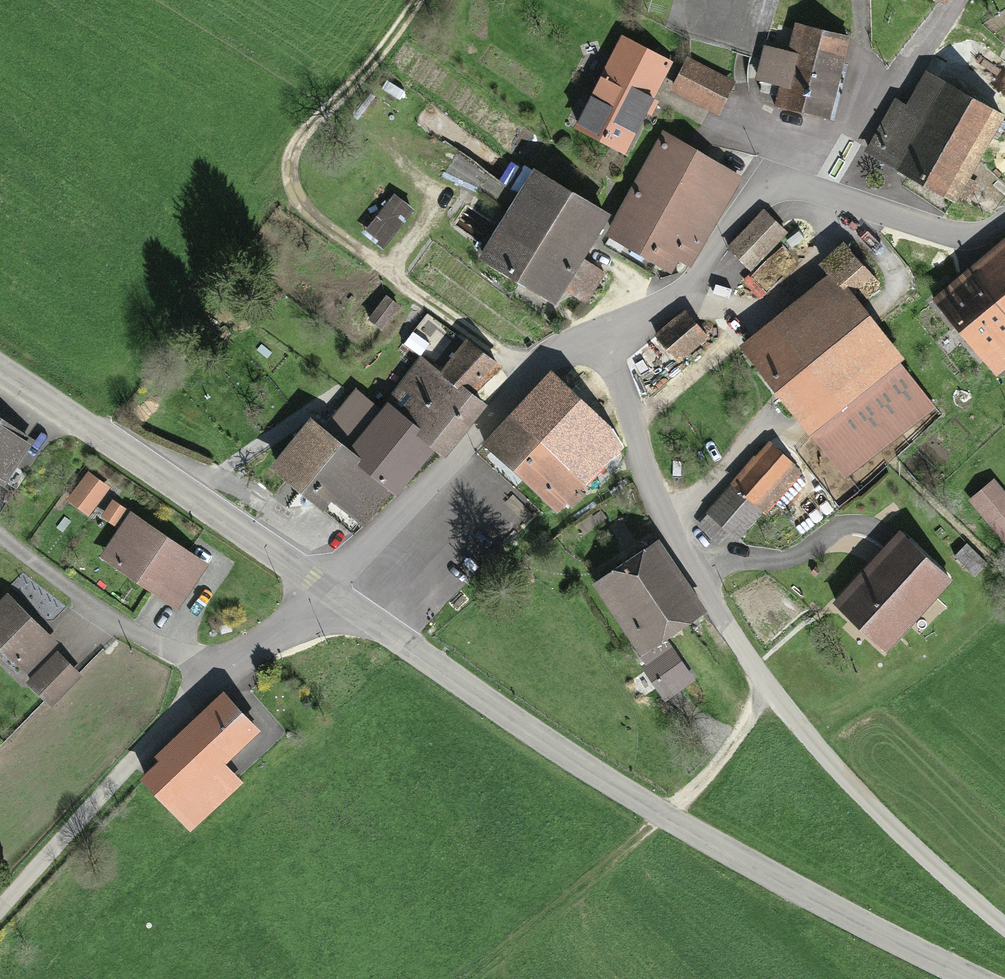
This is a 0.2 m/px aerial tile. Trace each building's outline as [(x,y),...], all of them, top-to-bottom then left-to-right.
[(781,106),(831,118),(850,37),(800,25),(793,55),(772,50),(765,79),(786,84),(781,106)] [(622,38),(574,122),(623,149),(671,65),(622,38)] [(688,60),(674,87),(720,112),(734,84),(688,60)] [(1004,115),(1004,113),(935,76),(915,112),(902,105),(875,157),(959,201),(1004,115)] [(669,135),(614,234),(673,267),(679,256),(693,264),(742,176),(669,135)] [(546,172),(491,257),(553,297),(562,282),(580,255),(608,212),(546,172)] [(767,216),(729,253),(749,273),(787,237),(767,216)] [(838,278),(749,348),(815,432),(903,363),(860,308),(884,289),(850,245),(827,263),(838,278)] [(939,303),(988,364),(1004,350),(1004,250),(939,303)] [(603,270),(580,255),(562,282),(585,297),(603,270)] [(387,297),(372,322),(382,327),(397,303),(387,297)] [(686,315),(659,340),(681,365),(709,340),(686,315)] [(442,375),(472,400),(501,365),(471,340),(442,375)] [(387,405),(436,445),(447,455),(484,410),(472,400),(442,375),(424,360),(387,405)] [(558,377),(490,448),(558,511),(605,462),(592,450),(612,428),(558,377)] [(352,446),(381,411),(358,392),(329,427),(352,446)] [(364,457),(359,463),(396,493),(436,445),(387,405),(381,411),(352,446),(364,457)] [(316,416),(275,465),(324,505),(332,495),(368,525),(396,493),(359,463),(364,457),(352,446),(329,427),(316,416)] [(6,484),(35,441),(0,418),(0,479),(6,484)] [(771,444),(698,528),(719,546),(732,532),(740,539),(765,510),(771,515),(806,474),(771,444)] [(107,488),(88,475),(71,499),(89,513),(107,488)] [(205,565),(131,515),(104,556),(178,606),(205,565)] [(906,539),(842,606),(884,647),(949,580),(906,539)] [(959,539),(948,550),(978,577),(988,565),(959,539)] [(659,542),(596,584),(642,652),(705,610),(659,542)] [(0,607),(0,644),(29,673),(57,644),(10,597),(0,607)] [(672,649),(646,665),(668,700),(694,683),(672,649)] [(61,656),(31,684),(53,708),(83,680),(61,656)] [(228,695),(144,774),(192,826),(240,782),(225,765),(262,731),(228,695)]
